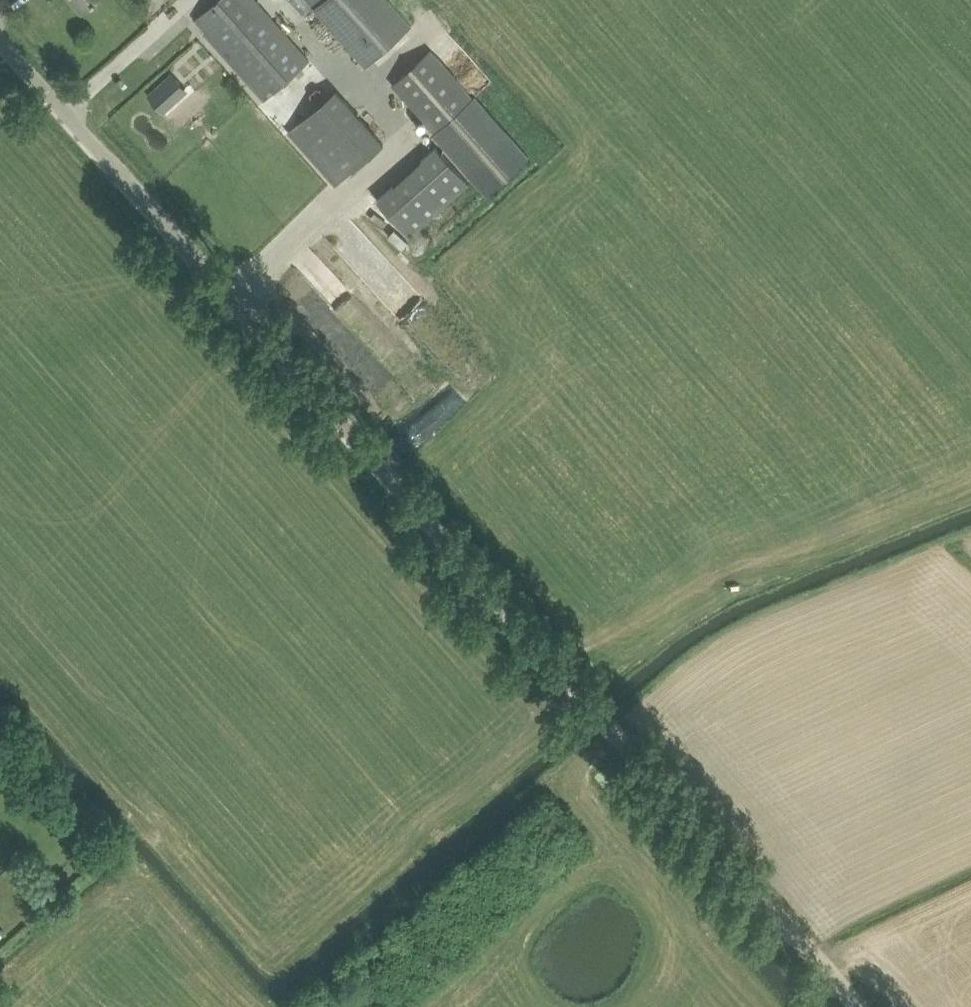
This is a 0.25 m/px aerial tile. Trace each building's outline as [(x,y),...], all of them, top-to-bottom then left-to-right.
[(83,12),(97,0),(73,0),(83,12)] [(281,87),(309,62),(255,0),(216,0),(195,19),(265,100),(281,87)] [(314,6),(313,7),(352,50),(366,66),(412,26),(398,10),(389,0),(309,0),(314,6)] [(434,133),(489,194),(532,155),(477,95),(475,96),(432,49),(393,85),(436,132),(434,133)] [(337,91),(289,131),(337,185),(383,144),(337,91)] [(378,200),(410,235),(470,182),(438,146),(378,200)]
